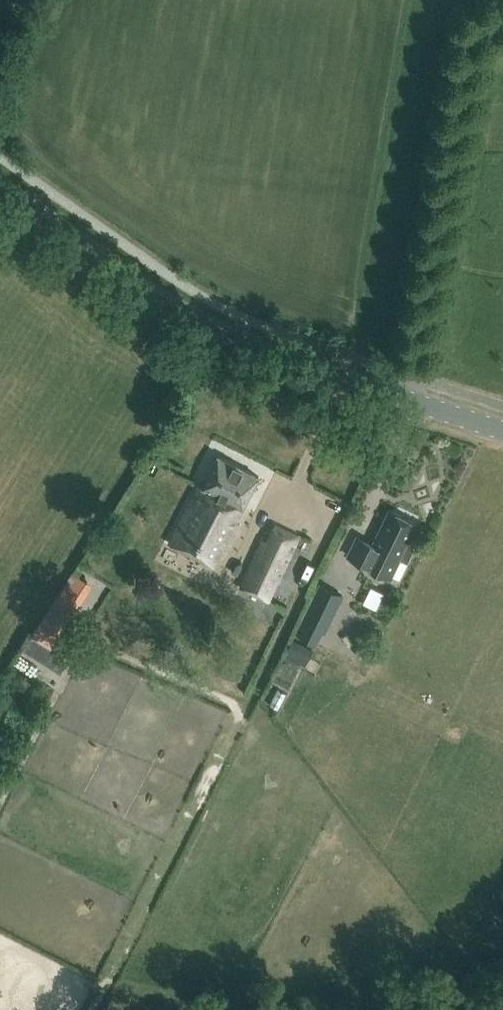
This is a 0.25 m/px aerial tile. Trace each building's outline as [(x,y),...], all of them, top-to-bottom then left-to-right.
[(236,522),(259,478),(218,457),(203,486),(200,485),(171,543),(215,565),(222,551),(224,552),(239,523),(236,522)] [(398,561),(417,523),(390,510),(374,543),(358,535),(347,557),(389,578),(398,560),(398,561)] [(267,602),(299,538),(275,526),(267,542),(263,540),(240,588),(267,602)] [(55,630),(88,581),(74,572),(30,638),(67,662),(78,645),(55,630)] [(325,634),(343,597),(320,585),(296,634),(316,644),(322,633),(325,634)] [(293,639),(284,656),(305,667),(314,650),(293,639)]
